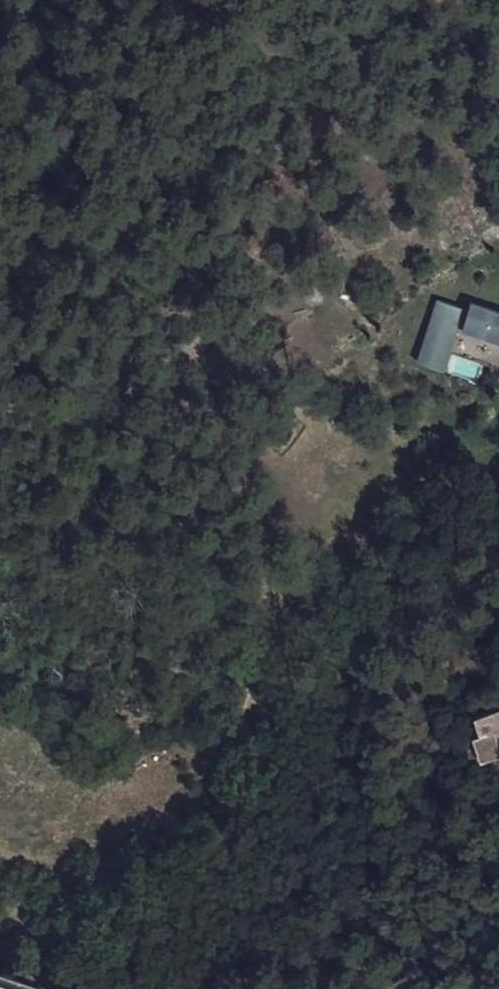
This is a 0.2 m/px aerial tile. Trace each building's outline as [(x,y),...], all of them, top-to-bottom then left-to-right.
[(444,370),(458,328),(498,342),(498,311),(471,302),(465,319),(461,317),(464,308),(437,299),(416,361),(444,370)] [(483,761),(498,755),(498,730),(476,738),(479,745),(482,758),(483,761)] [(479,745),(470,749),(474,760),(482,758),(479,745)]
